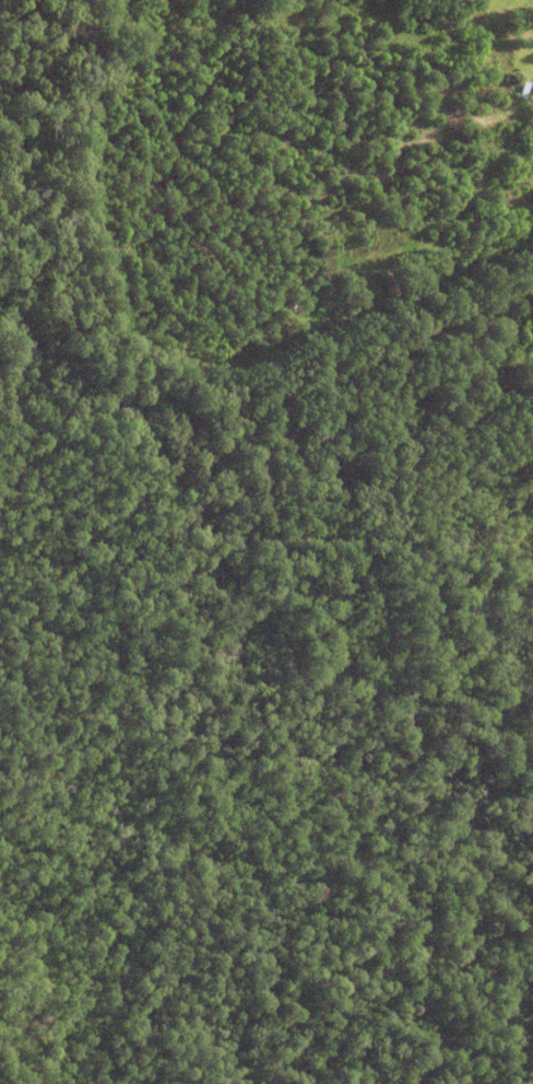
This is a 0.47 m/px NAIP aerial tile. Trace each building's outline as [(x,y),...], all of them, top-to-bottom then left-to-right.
[(395,260),(402,257),(417,289),(411,292),(395,260)] [(414,260),(422,258),(431,287),(425,290),(414,260)] [(380,273),(388,270),(399,298),(391,301),(380,273)]
